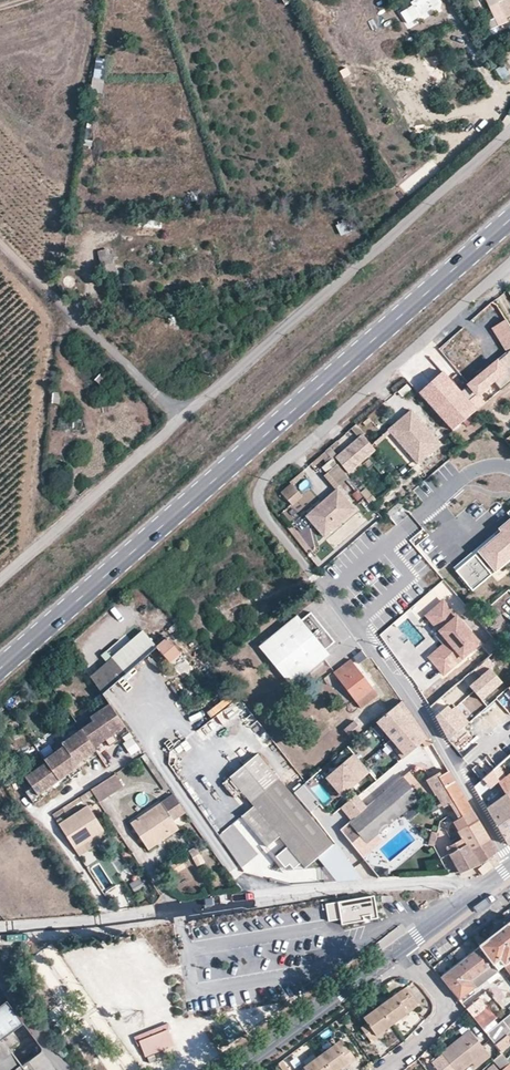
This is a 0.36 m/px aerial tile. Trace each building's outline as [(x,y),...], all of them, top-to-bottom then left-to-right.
[(403,4),(409,20),(440,8),(437,0),(413,0),(403,4)] [(498,28),(508,23),(506,18),(509,17),(509,0),(485,0),(498,28)] [(100,94),(104,59),(94,58),(91,93),(100,94)] [(502,80),(509,76),(504,66),(496,70),(502,80)] [(334,223),(341,237),(347,234),(341,220),(334,223)] [(100,273),(113,271),(111,262),(98,264),(100,273)] [(114,278),(113,271),(100,273),(101,280),(114,278)] [(505,319),(491,328),(506,352),(459,391),(441,371),(418,393),(451,429),(476,409),(469,400),(476,394),(477,396),(495,382),(500,390),(509,382),(509,327),(505,319)] [(411,410),(389,429),(418,463),(441,444),(411,410)] [(357,427),(330,451),(349,472),(375,449),(357,427)] [(339,485),(348,477),(337,464),(328,472),(339,485)] [(280,491),(290,503),(301,494),(291,483),(280,491)] [(338,487),(310,510),(329,532),(356,509),(338,487)] [(291,506),(284,514),(293,522),(300,514),(291,506)] [(329,532),(310,510),(305,515),(324,537),(329,532)] [(496,524),(499,528),(455,566),(475,588),(509,558),(509,513),(496,524)] [(443,602),(425,617),(447,643),(430,658),(445,676),(480,646),(443,602)] [(505,622),(491,606),(476,618),(491,635),(505,622)] [(297,614),(257,648),(289,687),(330,654),(325,648),(334,641),(310,612),(301,619),(297,614)] [(90,676),(109,703),(113,709),(166,665),(170,670),(184,658),(166,636),(155,646),(142,630),(89,675),(90,676)] [(488,656),(499,649),(493,640),(482,646),(488,656)] [(378,694),(350,659),(332,672),(361,708),(378,694)] [(490,668),(469,686),(481,701),(502,683),(490,668)] [(202,740),(245,707),(239,700),(196,733),(202,740)] [(402,701),(376,723),(405,757),(428,738),(402,701)] [(80,729),(60,742),(62,745),(77,767),(85,761),(83,757),(95,749),(93,747),(104,739),(109,745),(117,739),(113,734),(125,726),(113,709),(109,703),(89,717),(92,720),(86,724),(88,726),(82,731),(80,729)] [(302,704),(301,721),(314,721),(315,705),(302,704)] [(451,710),(447,706),(435,717),(445,735),(448,739),(469,723),(456,706),(451,710)] [(72,774),(80,769),(77,767),(62,745),(43,758),(47,765),(41,770),(38,765),(24,776),(30,786),(24,791),(32,802),(40,797),(37,793),(70,771),(72,774)] [(169,797),(172,794),(144,754),(140,756),(169,797)] [(229,777),(253,807),(242,817),(271,852),(275,848),(295,872),(301,866),(304,869),(333,845),(278,778),(258,754),(229,777)] [(340,798),(369,774),(354,755),(325,780),(340,798)] [(450,854),(460,872),(461,873),(481,865),(496,853),(476,818),(449,771),(431,782),(443,801),(446,799),(450,805),(454,803),(463,817),(453,823),(466,844),(450,854)] [(113,773),(89,789),(98,802),(122,786),(113,773)] [(474,789),(479,798),(490,789),(498,800),(486,809),(508,845),(509,844),(509,802),(498,782),(492,773),(482,782),(474,789)] [(498,782),(509,802),(509,774),(498,782)] [(351,820),(340,829),(352,845),(361,838),(366,844),(377,835),(420,799),(402,778),(367,807),(351,820)] [(309,814),(319,806),(304,786),(294,795),(309,814)] [(173,820),(184,812),(182,809),(172,794),(169,797),(130,823),(145,844),(167,830),(170,835),(179,829),(173,820)] [(342,810),(351,820),(367,807),(358,797),(342,810)] [(74,849),(103,830),(87,805),(58,824),(74,849)] [(109,838),(103,830),(74,849),(80,857),(109,838)] [(148,850),(170,835),(167,830),(145,844),(148,850)] [(357,851),(362,858),(382,842),(377,835),(366,844),(357,851)] [(361,838),(352,845),(357,851),(366,844),(361,838)] [(196,846),(188,851),(196,866),(205,861),(196,846)] [(361,879),(340,850),(322,864),(335,880),(361,879)] [(180,859),(170,865),(175,873),(185,867),(180,859)] [(355,868),(361,877),(369,871),(363,862),(355,868)] [(140,878),(130,883),(135,893),(145,888),(140,878)] [(375,896),(327,904),(329,920),(340,918),(342,926),(379,919),(375,896)] [(440,978),(459,1000),(503,966),(504,967),(509,962),(509,927),(507,923),(478,946),(479,948),(440,978)] [(401,991),(379,1007),(392,1025),(418,1006),(409,994),(405,997),(401,991)] [(480,998),(466,1009),(482,1029),(496,1018),(480,998)] [(22,1067),(28,1062),(40,1054),(41,1050),(36,1042),(7,1002),(0,1007),(0,1069),(25,1069),(22,1067)] [(392,1025),(379,1007),(363,1018),(366,1023),(360,1027),(364,1033),(367,1037),(371,1043),(386,1032),(385,1030),(392,1025)] [(486,1034),(495,1044),(509,1033),(509,1032),(509,1014),(486,1034)] [(176,1034),(172,1026),(138,1042),(141,1048),(144,1047),(149,1057),(156,1054),(178,1045),(174,1035),(176,1034)] [(469,1031),(430,1063),(437,1069),(465,1069),(472,1064),(475,1068),(489,1056),(469,1031)] [(495,1044),(501,1053),(509,1063),(509,1034),(509,1033),(495,1044)] [(318,1055),(329,1069),(338,1069),(340,1069),(341,1069),(342,1069),(356,1060),(341,1039),(318,1055)] [(318,1055),(298,1069),(329,1069),(318,1055)] [(500,1069),(509,1063),(503,1055),(494,1060),(500,1069)] [(277,1064),(281,1069),(289,1069),(282,1061),(277,1064)]
